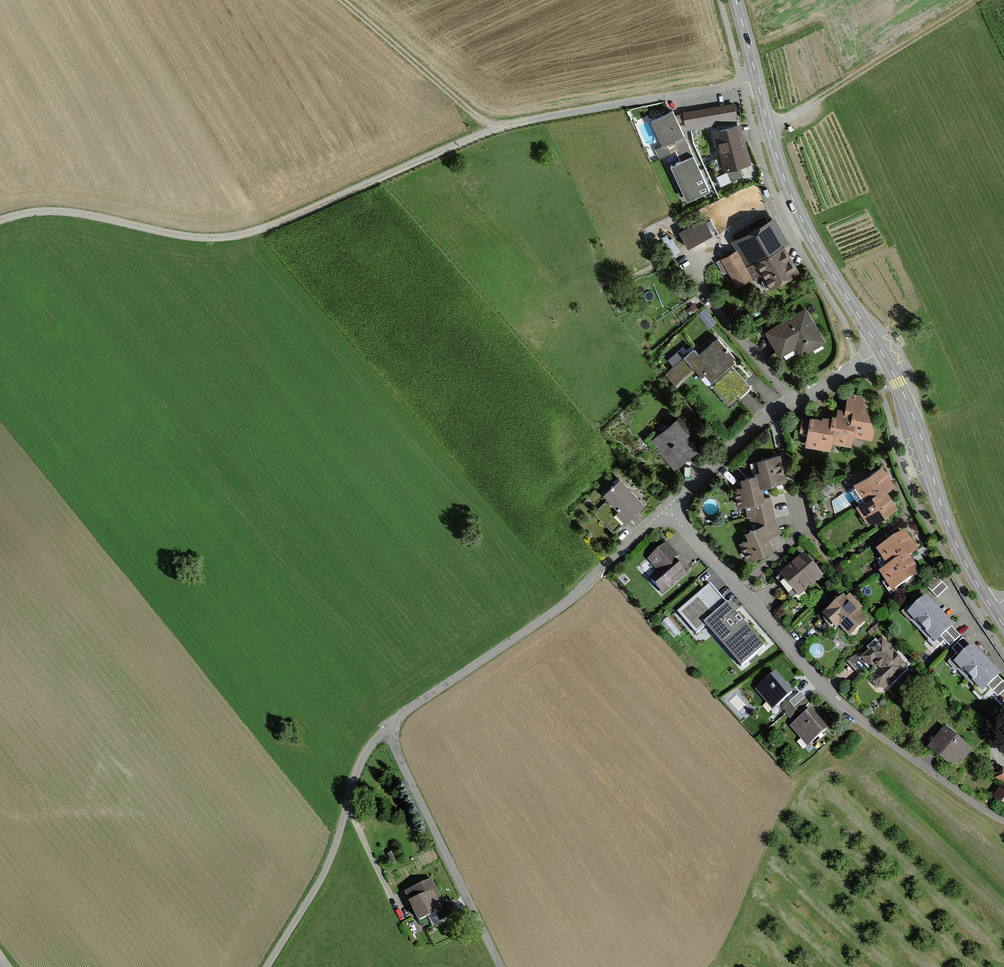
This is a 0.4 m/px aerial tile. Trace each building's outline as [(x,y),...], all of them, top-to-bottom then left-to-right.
[(734,101),(683,111),(686,130),(738,120),(734,101)] [(673,109),(652,118),(664,144),(655,148),(659,157),(676,149),(681,160),(672,165),(687,199),(709,189),(697,163),(677,119),(673,109)] [(741,124),(713,131),(723,169),(751,162),(741,124)] [(774,215),(731,240),(736,248),(716,261),(724,273),(728,271),(737,285),(760,272),(769,287),(800,269),(785,243),(789,241),(774,215)] [(680,230),(688,246),(713,233),(704,217),(680,230)] [(709,327),(716,321),(705,308),(698,314),(709,327)] [(806,308),(765,330),(780,356),(795,347),(800,355),(825,341),(806,308)] [(713,384),(730,403),(750,385),(731,363),(735,359),(734,358),(736,356),(718,335),(697,353),(691,347),(684,354),(679,348),(667,358),(673,365),(665,372),(677,386),(696,369),(711,386),(713,384)] [(850,419),(848,437),(868,440),(870,428),(858,396),(846,394),(842,418),(850,419)] [(829,422),(826,441),(847,443),(848,437),(850,419),(842,418),(829,417),(829,422)] [(650,442),(673,467),(696,446),(684,433),(687,430),(676,418),(650,442)] [(805,446),(826,448),(826,441),(829,422),(801,419),(800,431),(806,432),(805,446)] [(762,485),(786,479),(780,454),(757,459),(760,470),(756,471),(757,473),(760,486),(762,485)] [(880,469),(853,487),(864,503),(891,486),(880,469)] [(733,487),(737,506),(744,504),(765,499),(765,497),(762,485),(760,486),(757,473),(741,477),(743,485),(733,487)] [(613,533),(645,503),(620,477),(603,493),(608,498),(593,512),(613,533)] [(882,492),(856,509),(867,526),(893,508),(882,492)] [(765,499),(744,504),(748,516),(750,516),(753,527),(776,517),(771,496),(765,497),(765,499)] [(740,541),(747,559),(776,547),(771,537),(783,532),(776,517),(753,527),(745,530),(749,538),(740,541)] [(903,535),(876,553),(887,569),(914,552),(903,535)] [(649,578),(662,594),(687,572),(675,558),(679,555),(668,542),(648,559),(657,570),(649,578)] [(778,574),(798,597),(823,575),(803,553),(778,574)] [(905,557),(879,575),(890,591),(916,574),(905,557)] [(926,588),(935,598),(945,589),(936,578),(926,588)] [(738,668),(762,647),(707,585),(676,613),(696,635),(703,629),(738,668)] [(849,637),(867,621),(858,612),(863,608),(851,595),(846,599),(844,597),(823,615),(836,629),(839,626),(849,637)] [(902,611),(920,632),(939,615),(925,599),(914,608),(910,604),(902,611)] [(958,637),(939,615),(920,632),(934,647),(942,640),(948,646),(958,637)] [(906,670),(904,668),(908,665),(882,637),(860,658),(869,669),(874,664),(878,669),(873,674),(872,682),(878,688),(887,688),(906,670)] [(947,663),(964,681),(983,663),(960,639),(950,649),(956,655),(947,663)] [(983,663),(964,681),(980,698),(988,691),(994,697),(1003,688),(1003,686),(983,663)] [(772,709),(793,691),(776,671),(755,689),(772,709)] [(801,693),(782,708),(790,717),(809,702),(801,693)] [(807,746),(828,728),(810,709),(790,726),(807,746)] [(945,726),(928,748),(953,768),(959,760),(964,763),(974,749),(945,726)] [(1003,805),(1003,768),(996,778),(1003,783),(993,798),(1003,805)] [(436,894),(429,878),(404,890),(417,918),(426,914),(430,923),(454,912),(450,903),(440,908),(433,895),(436,894)]
